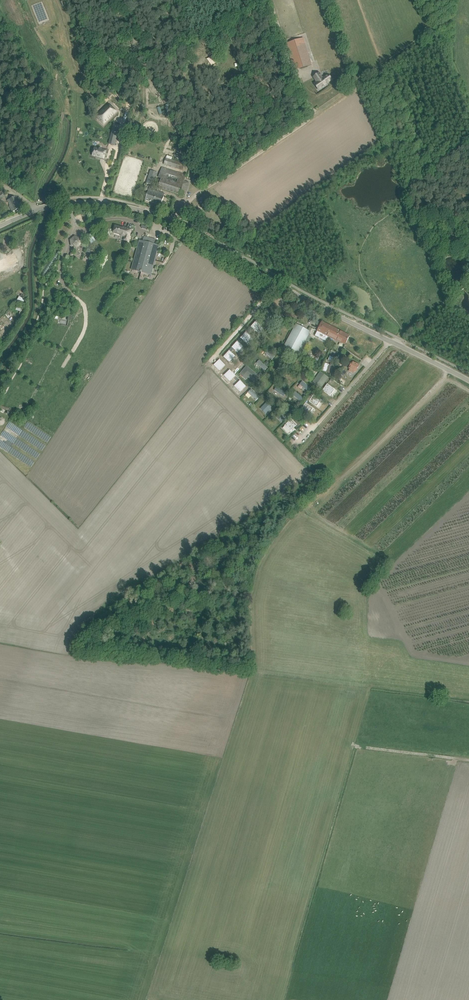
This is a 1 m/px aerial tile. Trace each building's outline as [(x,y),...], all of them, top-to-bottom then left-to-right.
[(312,64),(311,62),(308,52),(303,37),(285,43),(294,70),(312,64)] [(212,56),(208,59),(212,65),(217,62),(216,61),(220,58),(217,54),(213,58),(212,56)] [(319,72),(313,77),(317,82),(314,84),(319,90),(327,84),(326,83),(332,79),(328,74),(323,78),(319,72)] [(103,106),(90,120),(96,125),(99,123),(101,125),(109,116),(107,114),(109,112),(103,106)] [(110,138),(108,143),(115,145),(117,135),(111,133),(110,138)] [(93,152),(92,156),(96,157),(96,158),(101,159),(101,157),(105,158),(107,150),(102,149),(99,148),(99,149),(94,148),(94,149),(93,148),(92,152),(93,152)] [(166,158),(164,164),(182,170),(184,164),(166,158)] [(162,167),(158,178),(161,179),(158,188),(180,195),(186,175),(162,167)] [(159,195),(160,192),(152,189),(157,173),(151,171),(147,183),(151,184),(149,189),(146,200),(161,205),(164,196),(159,195)] [(204,194),(199,199),(203,202),(207,197),(204,194)] [(10,199),(7,200),(10,206),(9,206),(12,212),(20,208),(14,196),(10,199)] [(113,233),(118,234),(120,235),(120,236),(127,238),(126,241),(129,242),(132,229),(123,226),(123,227),(115,225),(113,233)] [(74,236),(69,240),(71,246),(77,248),(81,244),(80,238),(74,236)] [(152,271),(159,246),(139,241),(132,266),(138,267),(137,271),(146,273),(147,269),(152,271)] [(17,305),(15,310),(20,311),(19,314),(21,315),(24,307),(17,305)] [(266,309),(260,315),(266,321),(272,315),(266,309)] [(256,320),(251,327),(257,332),(262,326),(256,320)] [(317,331),(315,336),(326,341),(328,336),(337,341),(337,340),(346,344),(347,340),(350,336),(322,322),(317,331)] [(296,324),(283,348),(297,356),(300,351),(303,346),(310,332),(296,324)] [(246,331),(240,338),(246,343),(252,337),(246,331)] [(237,341),(232,347),(238,353),(243,346),(237,341)] [(273,359),(275,356),(267,349),(264,351),(273,359)] [(260,359),(257,362),(265,371),(268,367),(260,359)] [(350,369),(349,371),(354,373),(355,371),(356,371),(359,365),(352,361),(349,368),(350,369)] [(322,370),(331,374),(334,365),(330,363),(330,364),(325,362),(322,370)] [(247,366),(240,375),(243,378),(248,372),(254,378),(257,374),(247,366)] [(320,372),(313,383),(315,385),(320,388),(328,378),(320,372)] [(246,389),(249,387),(242,379),(239,382),(246,389)] [(298,385),(308,391),(311,387),(301,380),(298,385)] [(252,388),(249,391),(257,400),(260,396),(252,388)] [(294,396),(300,402),(304,398),(298,393),(294,396)] [(311,399),(309,401),(317,407),(321,400),(314,395),(313,395),(312,398),(311,399)] [(267,402),(260,408),(266,414),(272,407),(267,402)] [(306,403),(301,409),(309,415),(313,408),(306,403)] [(282,411),(276,417),(282,422),(288,416),(282,411)] [(291,419),(285,426),(290,431),(296,425),(291,419)]
